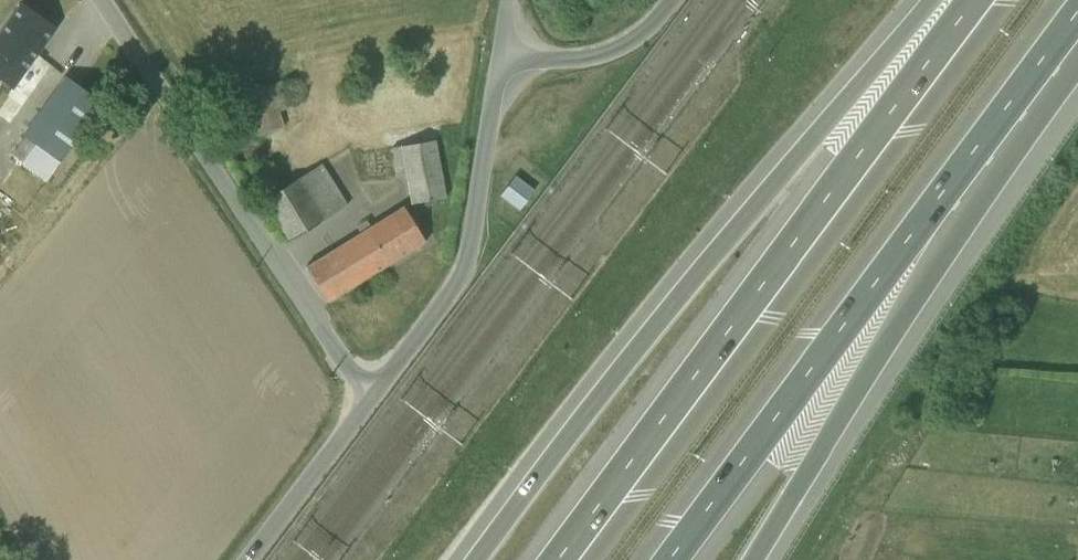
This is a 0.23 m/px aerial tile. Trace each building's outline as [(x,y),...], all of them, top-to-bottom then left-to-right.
[(15,86),(56,24),(20,0),(19,0),(0,28),(0,76),(15,86)] [(11,161),(48,186),(101,108),(64,83),(11,161)] [(416,207),(444,203),(437,146),(409,150),(416,207)] [(350,208),(323,167),(262,206),(289,247),(350,208)] [(539,172),(523,192),(543,208),(559,188),(539,172)] [(441,204),(327,260),(345,298),(460,242),(441,204)]
